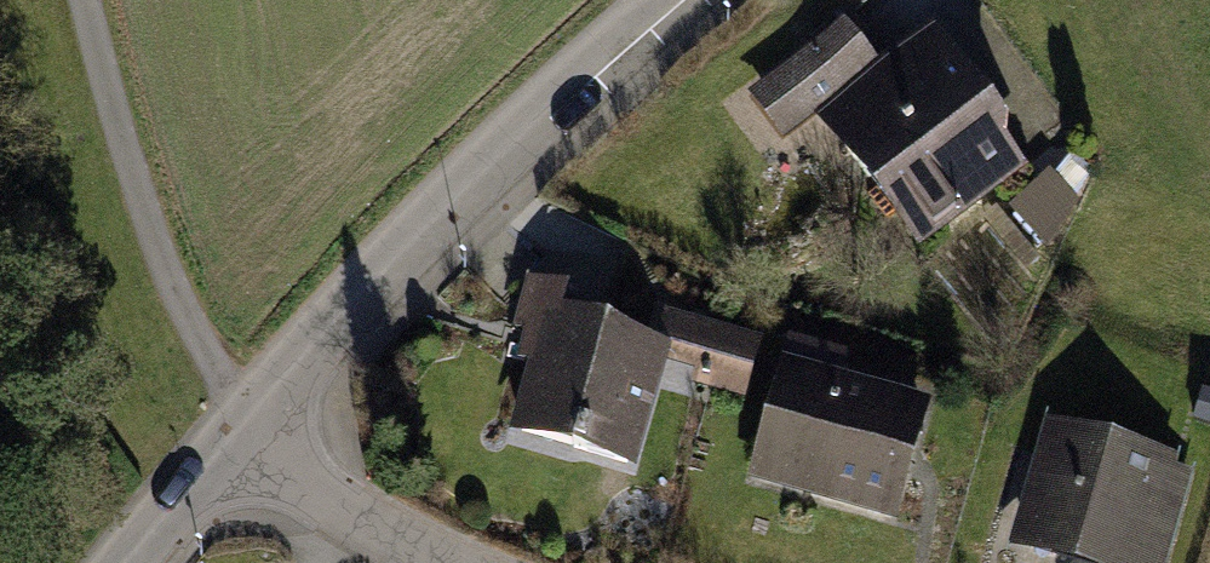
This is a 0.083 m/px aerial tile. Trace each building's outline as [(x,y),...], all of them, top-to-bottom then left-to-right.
[(934,39),(825,121),(870,180),(883,171),(936,240),(1021,176),(972,112),(983,104),(934,39)] [(1037,243),(1091,222),(1074,179),(1020,200),(1037,243)] [(663,345),(560,318),(566,296),(530,286),(519,326),(530,329),(522,360),(542,365),(528,417),(581,431),(577,446),(632,461),(663,345)] [(756,397),(771,340),(693,319),(678,376),(756,397)] [(788,371),(760,474),(896,511),(924,407),(788,371)] [(1060,441),(1034,541),(1119,562),(1131,562),(1157,466),(1060,441)]
